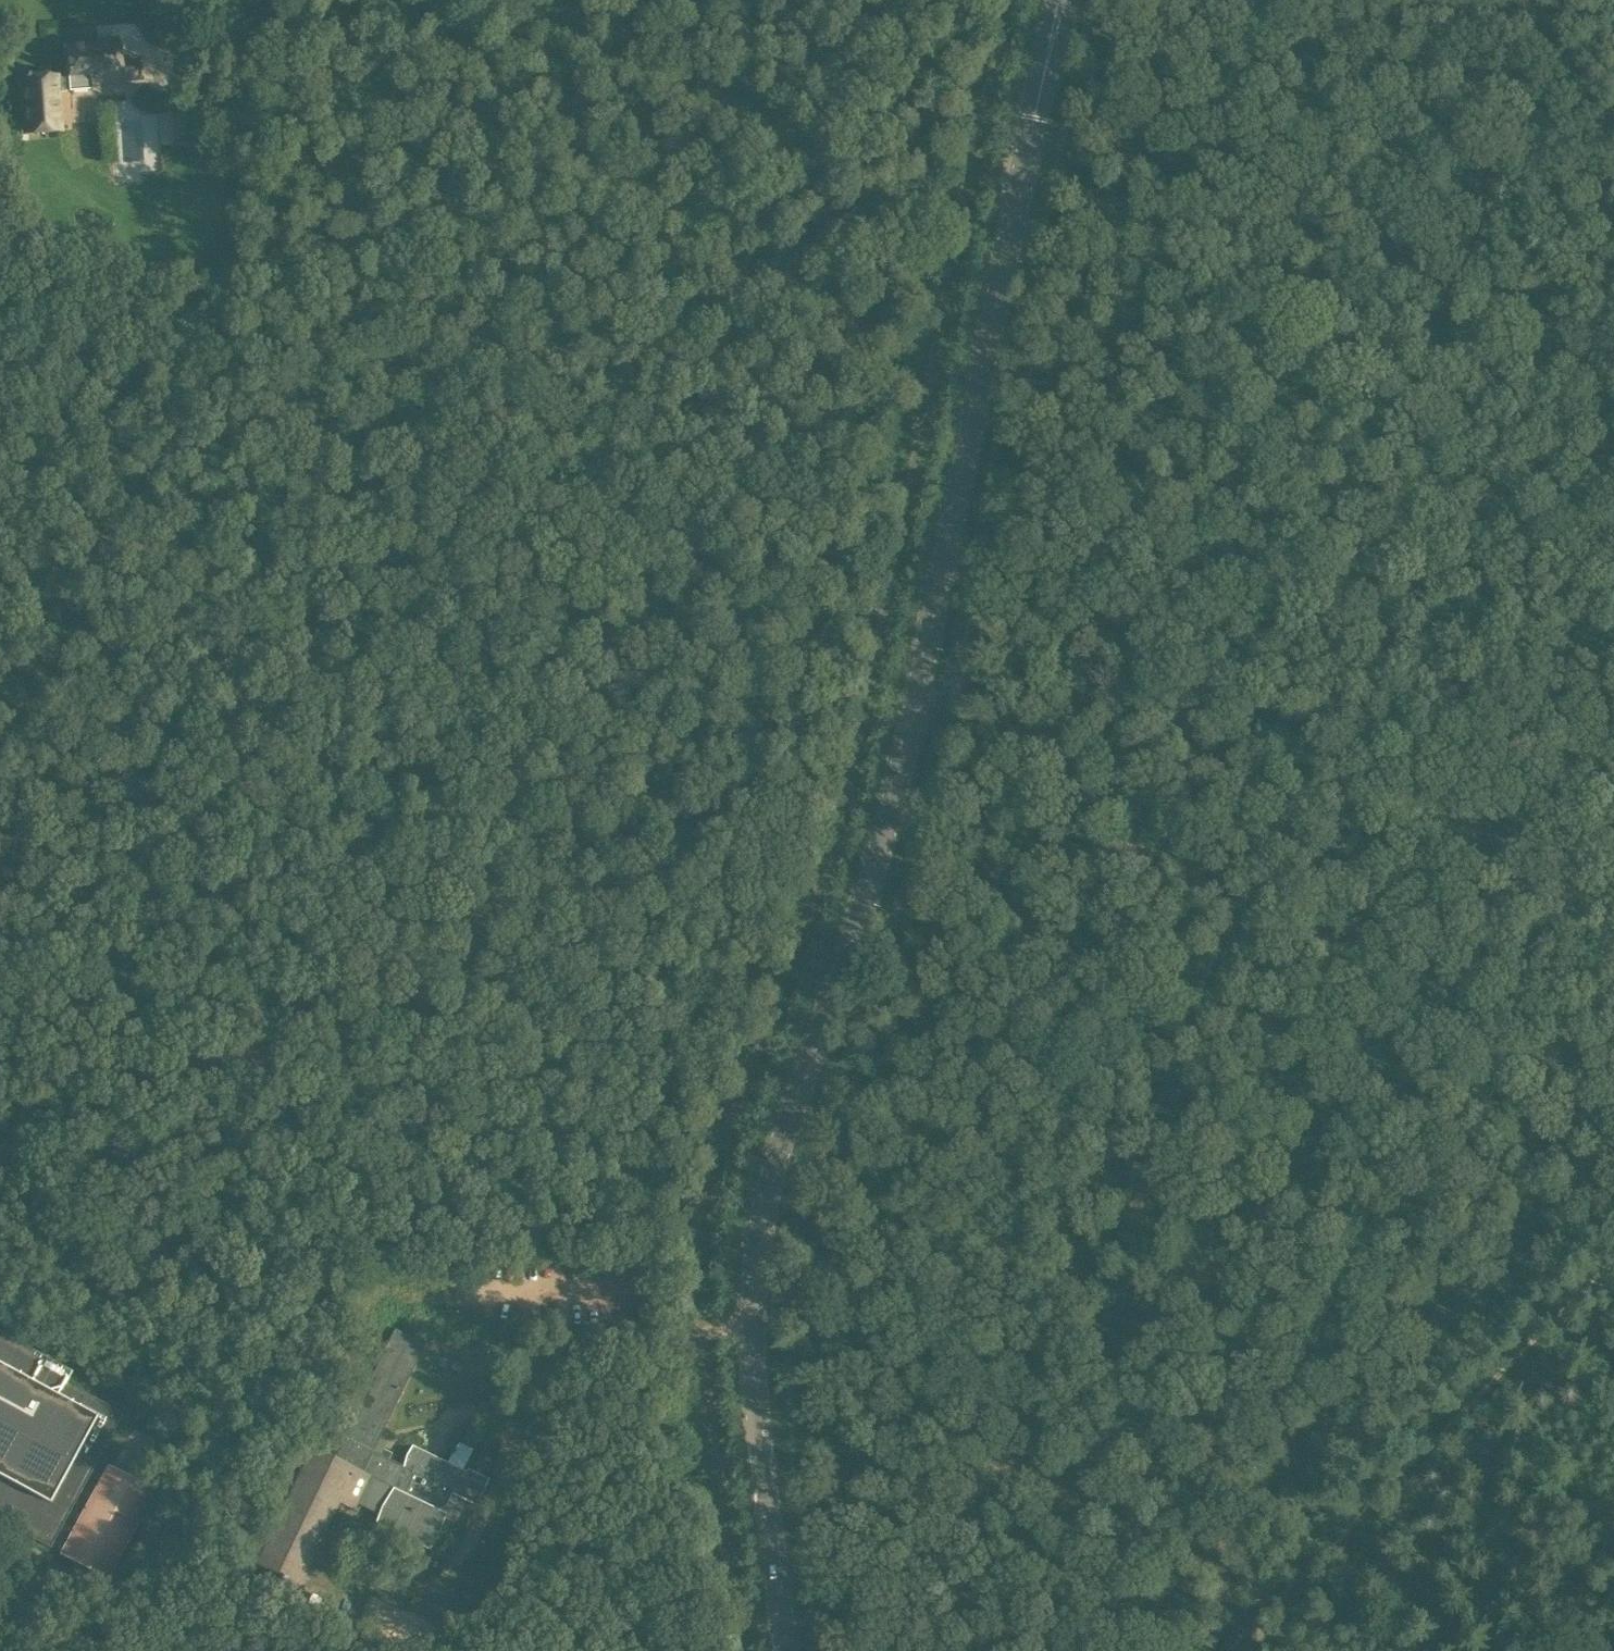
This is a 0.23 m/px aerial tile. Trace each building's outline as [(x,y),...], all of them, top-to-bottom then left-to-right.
[(54,77),(25,80),(29,133),(58,131),(55,92),(70,90),(70,92),(93,90),(93,82),(122,80),(122,82),(128,81),(128,79),(141,78),(139,62),(130,63),(130,57),(124,58),(124,59),(120,59),(119,42),(66,46),(69,78),(54,79),(54,77)] [(182,145),(204,147),(206,116),(184,114),(182,145)] [(403,1466),(389,1460),(392,1453),(383,1449),(380,1455),(373,1452),(425,1343),(394,1329),(344,1433),(334,1428),(322,1454),(311,1448),(255,1565),(266,1571),(255,1593),(292,1611),(310,1574),(306,1572),(339,1502),(377,1521),(374,1528),(387,1534),(387,1536),(390,1537),(393,1532),(429,1549),(439,1533),(446,1514),(442,1512),(451,1493),(475,1505),(483,1492),(489,1478),(486,1477),(486,1478),(467,1469),(466,1471),(457,1467),(457,1466),(452,1464),(452,1465),(412,1445),(406,1455),(403,1466)] [(73,1371),(0,1331),(0,1520),(50,1547),(123,1413),(66,1382),(73,1371)] [(63,1555),(104,1577),(152,1489),(111,1467),(63,1555)]
